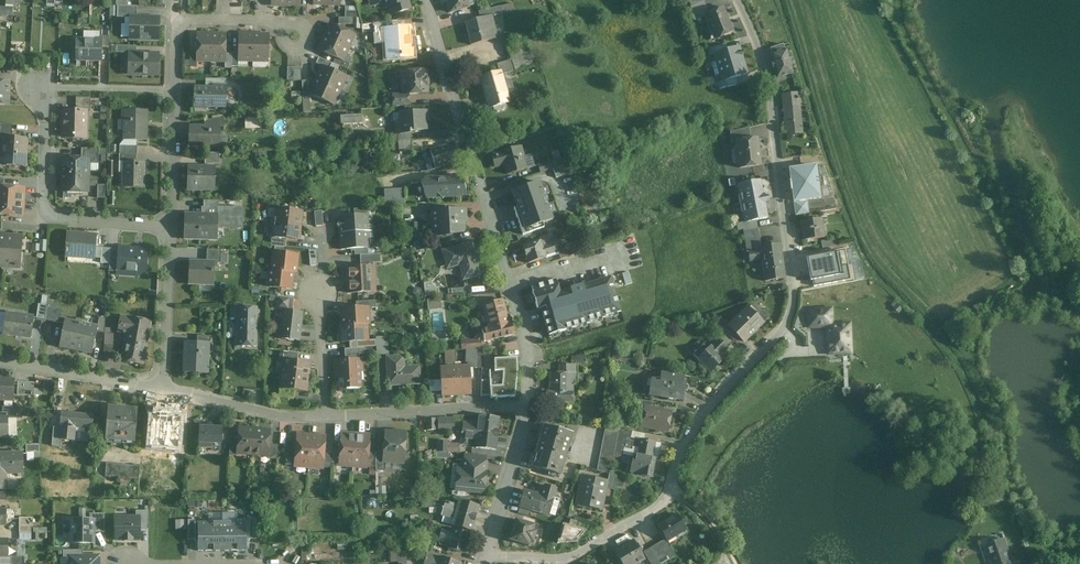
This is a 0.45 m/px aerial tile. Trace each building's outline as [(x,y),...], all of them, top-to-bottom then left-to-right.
[(6,7),(3,7),(3,16),(13,16),(14,0),(6,0),(6,7)] [(386,8),(391,7),(394,13),(409,9),(407,0),(384,0),(386,8)] [(450,13),(469,8),(468,7),(474,5),(472,0),(446,0),(450,13)] [(704,1),(691,7),(694,20),(704,16),(704,15),(709,13),(704,1)] [(137,6),(117,6),(117,18),(130,18),(130,17),(137,17),(137,6)] [(500,6),(482,11),(484,18),(492,16),(502,14),(500,6)] [(709,13),(704,15),(704,16),(710,29),(712,28),(716,37),(723,34),(724,36),(733,32),(723,7),(709,13)] [(484,18),(465,23),(470,45),(497,38),(494,38),(492,28),(495,27),(492,16),(484,18)] [(137,17),(130,17),(130,18),(130,39),(158,40),(159,18),(137,17)] [(762,19),(756,21),(761,33),(767,31),(762,19)] [(396,21),(373,23),(374,44),(380,44),(380,41),(386,40),(385,29),(396,28),(396,21)] [(354,35),(330,24),(324,37),(348,48),(354,35)] [(396,28),(385,29),(386,40),(388,40),(389,58),(387,58),(387,59),(412,57),(410,27),(396,28)] [(211,35),(197,34),(196,53),(196,61),(211,61),(211,35)] [(253,34),(239,34),(238,53),(238,60),(252,61),(253,34)] [(268,35),(253,34),(252,61),(268,61),(268,35)] [(225,35),(211,35),(211,61),(225,61),(225,54),(225,35)] [(348,48),(324,37),(319,50),(336,58),(343,61),(348,48)] [(101,41),(76,40),(75,60),(102,61),(102,47),(102,41),(101,41)] [(525,40),(507,46),(509,61),(512,60),(515,70),(524,68),(520,55),(528,52),(525,40)] [(783,44),(770,49),(772,55),(785,51),(783,44)] [(715,54),(714,54),(715,54),(717,62),(719,68),(743,61),(742,57),(744,53),(740,52),(739,47),(715,54)] [(772,55),(771,55),(773,63),(772,63),(773,69),(775,68),(777,78),(791,74),(785,51),(772,55)] [(136,53),(129,52),(129,53),(129,74),(157,75),(158,55),(144,55),(144,53),(136,53)] [(331,63),(318,57),(316,64),(322,66),(329,69),(331,63)] [(343,61),(336,58),(333,64),(347,70),(350,64),(343,61)] [(509,61),(497,64),(499,71),(500,71),(501,75),(515,71),(515,70),(512,60),(509,61)] [(743,61),(719,68),(720,74),(723,81),(723,82),(723,81),(747,74),(743,61)] [(329,69),(322,66),(316,79),(340,90),(346,77),(329,69)] [(301,67),(287,67),(287,81),(301,81),(301,67)] [(426,71),(408,72),(406,71),(403,71),(400,74),(401,77),(402,78),(403,94),(409,94),(427,93),(427,85),(428,85),(427,79),(426,79),(426,71)] [(499,71),(480,77),(490,108),(507,103),(505,94),(507,94),(501,75),(500,71),(499,71)] [(340,90),(316,79),(309,94),(332,105),(334,104),(340,90)] [(308,80),(301,81),(303,101),(310,100),(309,97),(307,96),(309,91),(308,80)] [(0,82),(0,104),(8,104),(9,82),(0,82)] [(213,88),(194,87),(194,108),(195,108),(195,106),(206,106),(206,109),(207,109),(207,107),(225,108),(226,86),(213,86),(213,88)] [(797,93),(781,95),(785,133),(802,131),(798,98),(797,98),(797,93)] [(409,94),(403,94),(392,94),(393,107),(409,106),(409,94)] [(90,98),(76,98),(76,106),(77,107),(77,111),(86,111),(86,112),(90,112),(90,98)] [(77,111),(66,110),(64,113),(63,136),(65,138),(72,138),(75,136),(83,136),(83,127),(86,127),(86,112),(86,111),(77,111)] [(147,110),(125,110),(124,140),(146,141),(147,110)] [(424,111),(399,113),(401,133),(396,134),(398,134),(411,133),(411,131),(426,130),(424,111)] [(352,115),(340,116),(341,124),(353,123),(352,115)] [(208,128),(189,127),(188,146),(204,147),(204,146),(217,146),(217,137),(220,137),(220,127),(224,127),(223,118),(208,119),(208,128)] [(0,123),(0,137),(2,137),(2,136),(11,137),(12,124),(0,123)] [(749,127),(730,132),(731,143),(737,142),(750,140),(749,127)] [(11,137),(2,136),(2,137),(2,147),(5,147),(4,162),(7,165),(16,166),(16,164),(25,165),(26,154),(25,153),(24,153),(25,146),(25,147),(27,146),(27,141),(24,138),(11,137)] [(750,140),(737,142),(740,168),(759,166),(756,139),(750,140)] [(411,140),(398,141),(399,153),(412,153),(411,140)] [(453,143),(430,150),(436,169),(458,161),(453,143)] [(137,146),(120,146),(119,154),(132,155),(137,155),(137,146)] [(520,146),(501,152),(501,153),(491,156),(495,167),(504,164),(507,174),(526,169),(523,159),(522,159),(519,147),(520,147),(520,146)] [(99,149),(81,148),(81,159),(89,159),(89,158),(99,159),(99,149)] [(219,153),(205,153),(205,164),(219,164),(219,153)] [(81,159),(62,159),(62,175),(88,176),(89,164),(99,164),(99,159),(89,158),(89,159),(81,159)] [(550,160),(538,164),(541,172),(553,168),(550,160)] [(132,161),(123,161),(122,162),(122,173),(126,173),(125,188),(145,188),(146,162),(132,161)] [(814,166),(790,170),(789,170),(789,171),(791,182),(789,182),(790,183),(791,190),(791,191),(792,191),(793,201),(793,202),(794,202),(795,202),(805,201),(819,199),(820,199),(833,197),(822,166),(815,167),(815,166),(814,166)] [(214,167),(198,167),(198,170),(188,169),(187,180),(190,180),(190,189),(210,189),(211,178),(214,178),(214,167)] [(88,176),(62,175),(62,192),(88,192),(88,176)] [(461,176),(425,178),(421,183),(426,198),(461,196),(465,190),(466,190),(464,186),(461,176)] [(550,179),(509,193),(523,235),(564,221),(550,179)] [(759,181),(738,185),(740,195),(738,196),(741,213),(746,212),(748,222),(766,219),(764,205),(769,199),(762,194),(759,181)] [(105,185),(97,185),(97,198),(105,198),(105,185)] [(0,186),(0,200),(23,202),(24,188),(3,186),(0,186)] [(0,200),(0,215),(1,215),(22,216),(23,202),(0,200)] [(805,201),(795,202),(795,204),(794,204),(796,216),(808,214),(806,203),(805,203),(805,201)] [(217,215),(187,214),(186,239),(200,240),(200,238),(216,239),(216,226),(241,226),(242,209),(217,208),(217,215)] [(302,212),(276,209),(275,219),(268,218),(268,222),(300,226),(302,212)] [(468,236),(467,209),(430,211),(432,239),(468,236)] [(322,211),(314,212),(315,226),(323,226),(322,211)] [(354,216),(339,217),(339,222),(337,225),(340,228),(340,233),(373,231),(373,225),(366,225),(365,222),(366,222),(365,215),(354,216)] [(821,220),(801,222),(803,241),(824,238),(821,220)] [(300,226),(268,222),(267,227),(274,227),(273,237),(286,239),(299,240),(300,226)] [(743,222),(736,223),(737,231),(743,230),(745,230),(743,222)] [(745,230),(743,230),(746,247),(760,245),(758,228),(745,230)] [(373,231),(340,233),(341,250),(351,249),(367,248),(367,246),(366,238),(373,238),(373,231)] [(96,235),(67,233),(65,256),(94,258),(96,235)] [(540,241),(522,246),(526,258),(527,258),(528,263),(546,258),(545,255),(558,251),(552,233),(539,237),(540,241)] [(22,237),(6,236),(3,267),(20,268),(22,237)] [(286,239),(273,237),(272,237),(271,246),(285,248),(286,239)] [(39,239),(37,250),(45,251),(47,240),(39,239)] [(835,239),(821,242),(822,248),(836,246),(835,239)] [(472,243),(442,251),(447,268),(459,265),(463,280),(480,275),(472,243)] [(760,245),(746,247),(747,252),(744,252),(745,261),(762,259),(760,247),(760,245)] [(780,245),(760,247),(762,259),(765,282),(785,279),(780,245)] [(574,246),(558,251),(560,259),(576,253),(574,246)] [(110,249),(102,248),(101,263),(109,264),(109,262),(110,249)] [(148,250),(118,248),(118,249),(117,262),(117,271),(146,273),(148,250)] [(118,249),(110,249),(109,262),(117,262),(118,249)] [(221,249),(207,249),(206,262),(214,262),(214,263),(220,263),(221,249)] [(317,251),(309,250),(310,266),(318,265),(317,251)] [(839,252),(808,258),(813,287),(844,282),(839,252)] [(297,255),(274,253),(272,271),(293,273),(295,273),(297,255)] [(374,254),(360,255),(360,267),(373,266),(373,263),(380,263),(379,254),(374,254)] [(206,262),(189,261),(189,284),(213,285),(214,263),(214,262),(206,262)] [(360,267),(347,268),(348,293),(371,292),(370,278),(374,278),(373,266),(360,267)] [(272,271),(270,271),(268,287),(278,288),(281,291),(284,289),(291,289),(293,273),(272,271)] [(619,274),(622,285),(632,283),(629,271),(619,274)] [(611,277),(560,292),(558,285),(556,279),(531,287),(533,292),(532,292),(535,303),(537,309),(546,307),(547,311),(542,312),(549,336),(566,331),(565,330),(589,323),(589,322),(605,318),(605,317),(621,312),(614,288),(609,290),(608,287),(613,286),(611,277)] [(464,288),(447,289),(448,296),(464,294),(464,288)] [(428,298),(428,309),(441,308),(440,298),(428,298)] [(503,300),(483,305),(488,324),(508,319),(503,300)] [(46,306),(38,304),(36,318),(45,320),(46,306)] [(61,309),(46,306),(45,320),(58,323),(61,309)] [(257,307),(231,306),(231,317),(237,317),(237,326),(257,326),(257,307)] [(853,353),(851,322),(835,323),(834,306),(808,308),(809,326),(828,325),(830,354),(853,353)] [(356,308),(341,309),(342,325),(342,326),(366,324),(367,325),(369,325),(368,308),(356,308)] [(729,326),(728,327),(736,335),(744,343),(763,324),(747,308),(729,326)] [(305,313),(278,310),(277,320),(282,321),(280,340),(302,342),(305,313)] [(33,317),(5,314),(5,315),(8,315),(6,333),(3,333),(3,334),(31,337),(33,317)] [(150,322),(121,317),(118,331),(123,332),(123,334),(125,335),(126,333),(127,333),(122,361),(142,365),(150,322)] [(105,319),(99,318),(97,327),(96,332),(104,334),(105,319)] [(75,322),(65,320),(60,346),(70,348),(75,349),(82,320),(76,319),(75,322)] [(488,324),(481,326),(484,342),(514,335),(511,323),(509,323),(508,319),(488,324)] [(88,321),(82,320),(75,349),(76,350),(76,349),(82,350),(81,351),(92,353),(96,332),(97,327),(87,325),(88,321)] [(366,324),(342,326),(342,325),(340,325),(341,342),(356,341),(367,341),(367,340),(367,325),(366,324)] [(729,326),(727,324),(722,329),(731,339),(736,335),(728,327),(729,326)] [(257,326),(237,326),(237,346),(257,347),(257,326)] [(383,337),(376,338),(376,347),(377,355),(384,355),(383,337)] [(481,339),(461,340),(461,350),(477,349),(481,349),(481,339)] [(727,347),(718,339),(711,346),(719,355),(727,347)] [(376,340),(367,340),(367,341),(356,341),(356,348),(358,348),(364,348),(371,347),(376,347),(376,340)] [(196,342),(184,342),(182,373),(208,374),(210,344),(210,343),(196,342)] [(119,347),(104,344),(103,358),(116,360),(119,347)] [(711,346),(697,359),(711,373),(724,360),(719,355),(711,346)] [(349,349),(345,349),(345,360),(359,359),(359,354),(358,348),(356,348),(349,349)] [(445,362),(455,362),(455,350),(444,350),(445,362)] [(298,353),(284,351),(282,361),(284,361),(284,360),(297,362),(298,353)] [(419,367),(404,367),(403,356),(387,357),(388,385),(389,385),(389,384),(405,384),(420,383),(419,367)] [(345,360),(345,361),(335,361),(336,378),(338,378),(339,386),(346,386),(346,389),(361,388),(360,372),(362,372),(361,359),(359,359),(345,360)] [(297,362),(284,360),(284,361),(282,370),(276,369),(275,374),(308,377),(310,363),(297,362)] [(573,365),(563,365),(563,373),(570,373),(573,373),(573,365)] [(455,368),(440,369),(442,395),(456,395),(455,368)] [(469,368),(455,368),(456,395),(470,394),(469,368)] [(684,376),(662,372),(661,381),(651,380),(649,394),(661,396),(660,397),(682,400),(684,385),(682,384),(684,376)] [(512,373),(500,373),(488,373),(488,395),(499,395),(499,396),(512,397),(512,373)] [(563,373),(550,373),(550,392),(546,392),(546,402),(572,402),(573,383),(570,383),(570,373),(563,373)] [(308,377),(275,374),(275,378),(282,379),(280,388),(280,389),(294,390),(307,392),(308,377)] [(791,376),(784,382),(788,386),(795,381),(791,376)] [(0,379),(0,398),(3,398),(3,401),(14,401),(15,380),(0,379)] [(35,379),(35,388),(47,388),(47,379),(35,379)] [(25,382),(18,382),(17,395),(24,395),(25,382)] [(294,390),(280,389),(280,388),(279,388),(278,397),(293,399),(294,390)] [(655,403),(641,401),(640,407),(646,409),(646,408),(654,410),(655,403)] [(17,408),(2,407),(2,414),(8,414),(8,419),(17,419),(17,408)] [(138,411),(108,408),(105,439),(135,441),(138,411)] [(654,410),(646,408),(646,409),(642,427),(665,431),(669,413),(654,410)] [(0,414),(0,437),(8,437),(8,419),(8,414),(2,414),(0,414)] [(93,416),(61,414),(60,426),(61,426),(61,428),(60,440),(61,440),(74,441),(75,426),(92,428),(93,416)] [(176,417),(151,415),(149,439),(160,440),(159,444),(174,445),(174,441),(175,428),(176,417)] [(499,418),(479,416),(478,424),(463,423),(462,431),(497,434),(499,418)] [(454,418),(438,419),(438,431),(454,430),(454,418)] [(435,419),(427,420),(427,431),(436,430),(435,419)] [(573,433),(543,425),(531,467),(560,476),(573,433)] [(222,429),(200,427),(198,448),(212,449),(212,443),(221,444),(222,429)] [(61,428),(53,428),(52,446),(60,447),(61,440),(60,440),(61,428)] [(187,429),(175,428),(174,441),(186,442),(187,429)] [(255,430),(239,428),(238,436),(237,453),(238,453),(238,450),(243,450),(245,453),(253,454),(255,430)] [(618,432),(605,429),(597,471),(609,474),(610,474),(612,461),(618,432)] [(632,431),(619,429),(618,432),(612,461),(621,463),(624,448),(632,450),(633,448),(638,449),(640,441),(630,439),(632,431)] [(270,431),(255,430),(253,454),(260,455),(263,453),(267,453),(267,455),(268,455),(269,444),(270,431)] [(405,432),(393,431),(392,432),(385,432),(384,452),(383,462),(385,462),(403,463),(404,452),(407,450),(408,444),(405,442),(405,432)] [(497,434),(462,431),(462,433),(461,432),(461,434),(462,434),(462,439),(461,445),(469,445),(469,439),(473,440),(472,445),(476,446),(476,448),(496,450),(497,434)] [(355,435),(341,434),(340,450),(339,465),(353,466),(355,435)] [(311,436),(297,435),(295,451),(294,466),(309,467),(311,436)] [(370,436),(355,435),(353,466),(367,467),(368,453),(370,436)] [(238,436),(230,436),(229,455),(237,456),(237,453),(238,436)] [(325,437),(311,436),(309,467),(323,468),(324,454),(325,437)] [(655,443),(640,440),(640,441),(638,449),(637,455),(634,455),(630,472),(642,474),(642,475),(651,477),(655,459),(652,459),(655,443)] [(447,441),(439,441),(437,443),(437,452),(449,452),(449,443),(447,441)] [(278,445),(269,444),(268,455),(267,458),(277,459),(278,445)] [(39,453),(39,445),(26,445),(26,453),(27,453),(39,453)] [(295,451),(287,451),(285,465),(294,466),(295,451)] [(384,452),(375,451),(376,471),(385,471),(385,462),(383,462),(384,452)] [(375,453),(368,453),(367,467),(375,467),(375,453)] [(0,454),(0,490),(5,490),(5,473),(23,472),(23,454),(0,454)] [(333,454),(324,454),(323,468),(332,468),(332,464),(333,454)] [(485,456),(465,454),(465,460),(463,460),(462,469),(485,471),(486,462),(485,462),(485,456)] [(140,466),(106,463),(105,477),(139,479),(140,466)] [(462,469),(461,477),(458,476),(457,490),(484,493),(486,471),(485,471),(462,469)] [(610,474),(609,474),(608,481),(606,489),(614,490),(616,476),(610,474)] [(608,481),(582,475),(580,485),(586,486),(582,506),(602,510),(606,489),(608,481)] [(617,477),(615,485),(622,486),(624,479),(617,477)] [(563,483),(561,490),(569,493),(572,486),(563,483)] [(542,495),(524,490),(519,507),(531,511),(549,516),(549,514),(554,516),(558,502),(553,500),(556,489),(545,485),(542,495)] [(478,507),(459,501),(458,506),(445,502),(444,506),(441,505),(440,508),(443,509),(461,514),(475,518),(478,507)] [(531,511),(519,507),(518,513),(529,517),(531,511)] [(113,541),(140,541),(140,528),(148,528),(148,509),(135,509),(135,514),(113,515),(113,541)] [(475,518),(461,514),(443,509),(440,509),(439,511),(442,512),(441,515),(454,519),(452,525),(471,531),(475,518)] [(104,532),(104,513),(90,514),(90,520),(93,520),(93,532),(104,532)] [(676,515),(658,526),(667,541),(675,536),(677,539),(687,533),(685,530),(676,515)] [(33,517),(19,517),(19,526),(31,526),(33,526),(33,517)] [(567,517),(564,524),(575,528),(578,521),(567,517)] [(93,532),(93,520),(90,520),(71,520),(71,534),(70,534),(70,543),(94,543),(94,541),(93,541),(93,532)] [(538,526),(515,520),(510,537),(512,541),(529,546),(530,542),(533,543),(538,526)] [(222,551),(222,522),(195,522),(194,522),(195,540),(195,541),(198,541),(198,551),(213,551),(222,551)] [(249,522),(222,522),(222,551),(231,551),(246,550),(246,541),(250,541),(250,539),(250,522),(249,522)] [(423,525),(409,526),(410,537),(423,537),(423,525)] [(580,541),(583,530),(562,525),(559,536),(580,541)] [(471,534),(453,529),(452,534),(449,544),(448,548),(465,553),(471,534)] [(452,534),(441,531),(438,541),(449,544),(452,534)] [(0,540),(0,557),(8,557),(8,540),(0,540)] [(650,548),(660,563),(661,563),(673,556),(663,540),(650,548)] [(1005,540),(987,546),(993,563),(1013,563),(1005,540)] [(614,552),(621,563),(631,563),(635,562),(636,563),(644,559),(633,541),(614,552)] [(643,552),(651,563),(660,563),(650,548),(643,552)] [(427,554),(424,563),(427,563),(461,563),(427,554)]
